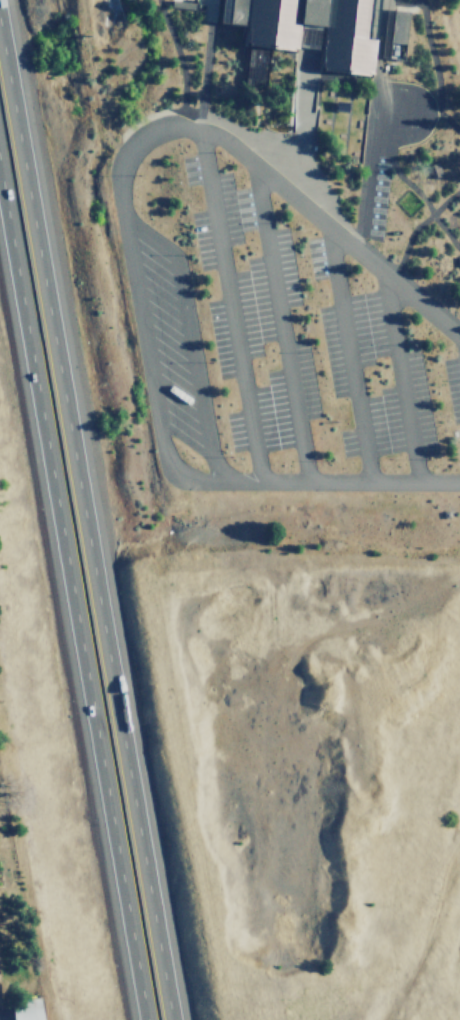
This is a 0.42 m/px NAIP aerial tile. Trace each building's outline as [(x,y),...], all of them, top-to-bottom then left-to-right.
[(227,24),(243,26),(240,45),(298,53),(299,46),(309,47),(320,49),(317,72),(374,79),(379,39),(369,38),(374,0),(230,0),(227,24)] [(38,998),(10,1004),(13,1019),(43,1019),(38,998)]
